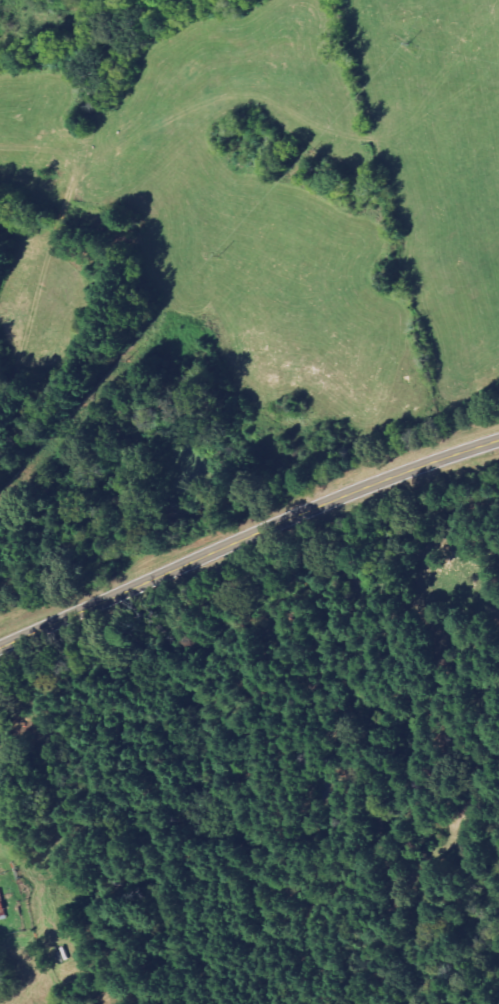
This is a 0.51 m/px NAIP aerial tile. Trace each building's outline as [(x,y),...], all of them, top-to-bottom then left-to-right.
[(9,918),(4,893),(0,894),(0,920),(9,918)]
